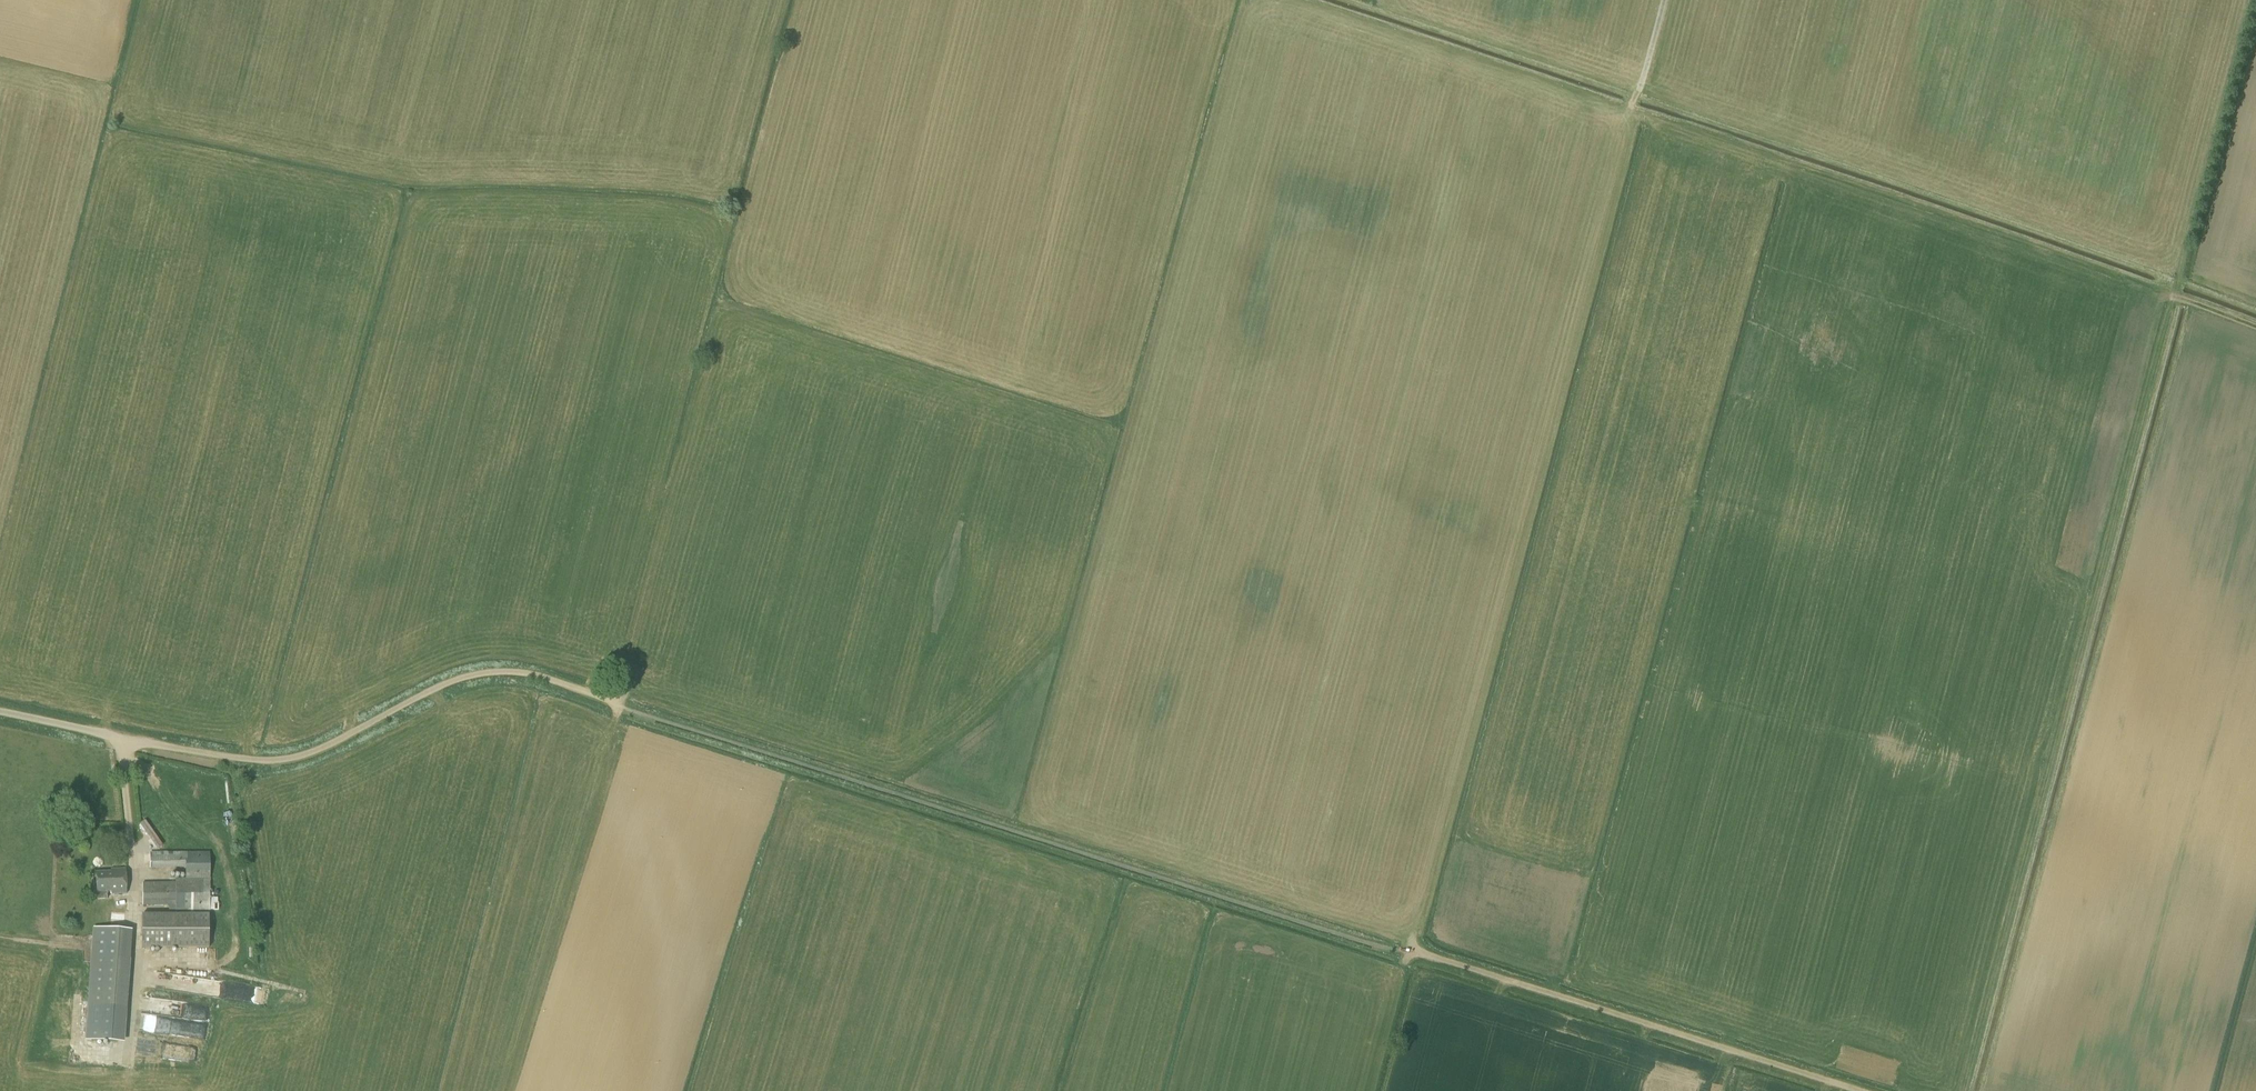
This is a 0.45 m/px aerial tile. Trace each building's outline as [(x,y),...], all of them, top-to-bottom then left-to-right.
[(156,847),(160,844),(148,825),(143,829),(156,847)] [(210,911),(209,853),(150,854),(150,868),(186,868),(186,879),(176,879),(176,883),(143,884),(143,905),(169,905),(169,910),(176,910),(176,912),(210,911)] [(127,894),(126,869),(115,870),(116,872),(96,873),(98,899),(107,899),(107,892),(112,892),(112,894),(127,894)] [(89,899),(87,888),(72,891),(74,902),(89,899)] [(126,945),(128,911),(104,910),(101,943),(92,942),(87,1007),(127,1010),(131,959),(129,959),(130,945),(126,945)] [(143,948),(210,947),(209,914),(143,914),(143,948)]
